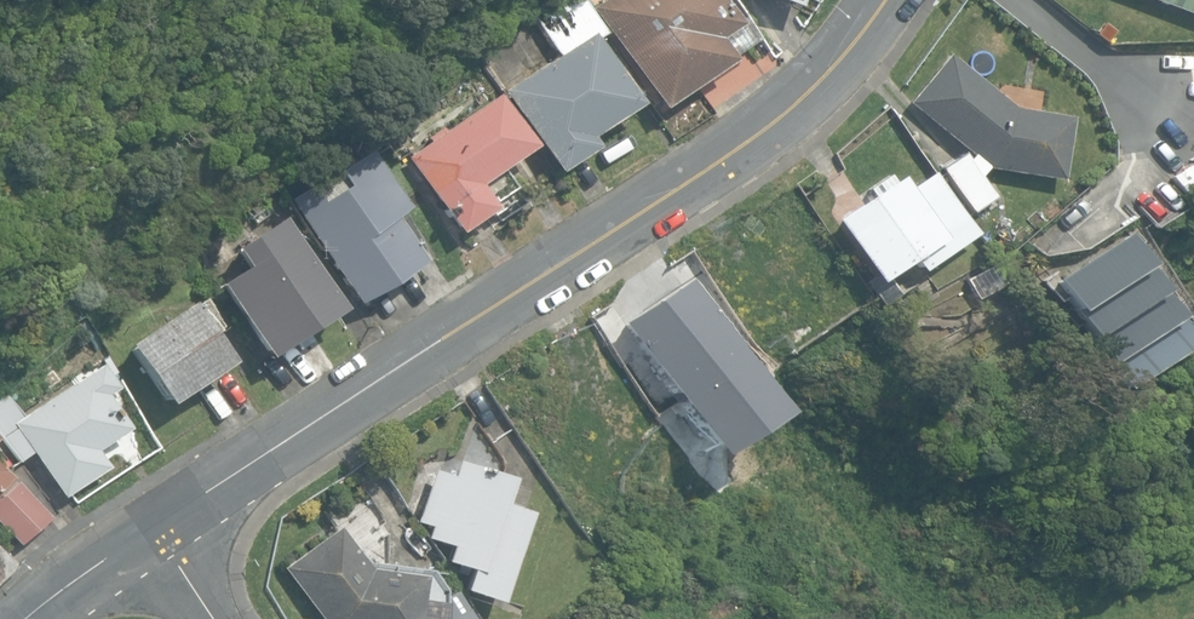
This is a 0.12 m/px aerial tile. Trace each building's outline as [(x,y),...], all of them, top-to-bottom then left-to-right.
[(557,172),(595,147),(589,138),(640,105),(597,39),(605,34),(583,0),(555,0),(532,15),(559,56),(504,92),(557,172)] [(661,110),(732,61),(728,56),(749,41),(721,0),(606,0),(592,10),(661,110)] [(1193,19),(1193,0),(1148,0),(1193,19)] [(1105,42),(1113,32),(1103,24),(1095,34),(1105,42)] [(940,169),(970,214),(994,198),(979,177),(987,169),(1063,181),(1072,118),(1014,109),(948,55),(909,103),(965,149),(964,153),(940,169)] [(407,158),(458,234),(493,210),(477,186),(534,148),(499,95),(407,158)] [(290,199),(356,304),(422,263),(395,219),(406,212),(369,152),(336,172),(346,187),(321,203),(310,186),(290,199)] [(864,282),(879,306),(895,295),(882,275),(908,259),(917,273),(974,236),(933,172),(908,188),(900,176),(892,181),(889,175),(866,190),(871,196),(832,221),(870,279),(864,282)] [(249,214),(256,223),(271,212),(264,203),(249,214)] [(219,285),(267,358),(340,311),(280,219),(233,250),(245,269),(219,285)] [(1120,390),(1193,343),(1125,235),(1104,248),(1052,281),(1104,364),(1120,390)] [(963,280),(974,299),(1001,284),(991,265),(963,280)] [(619,324),(705,458),(773,415),(686,280),(619,324)] [(127,346),(166,406),(228,365),(188,305),(127,346)] [(63,497),(107,467),(96,450),(129,428),(107,396),(118,388),(102,364),(23,417),(5,394),(0,398),(0,437),(19,462),(33,451),(63,497)] [(366,442),(374,455),(392,444),(385,432),(366,442)] [(460,591),(499,604),(529,514),(502,504),(511,478),(456,459),(451,474),(433,468),(415,522),(428,526),(423,538),(447,546),(442,562),(467,571),(460,591)] [(12,479),(0,467),(0,491),(12,479)] [(20,544),(50,517),(19,481),(0,498),(0,522),(20,544)] [(455,592),(437,603),(418,600),(422,577),(369,570),(338,527),(283,567),(320,618),(471,618),(455,592)] [(19,564),(0,545),(0,584),(19,564)]
